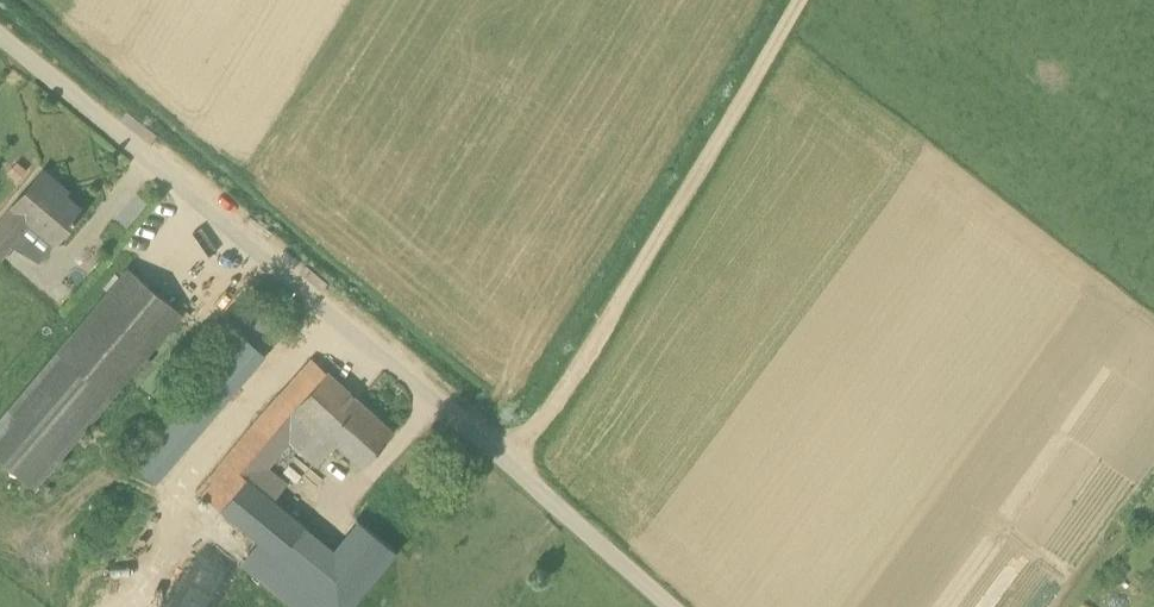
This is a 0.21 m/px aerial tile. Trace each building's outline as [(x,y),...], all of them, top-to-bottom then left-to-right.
[(17,161),(7,172),(17,180),(27,169),(17,161)] [(22,232),(32,222),(56,242),(84,209),(56,185),(59,182),(43,169),(13,206),(0,221),(0,259),(22,232)] [(128,267),(0,418),(0,457),(35,487),(183,313),(128,267)] [(228,397),(266,352),(239,329),(201,374),(228,397)] [(198,490),(278,556),(305,524),(274,499),(288,482),(268,467),(290,441),(316,465),(337,442),(362,465),(394,431),(312,357),(260,414),(198,490)]
